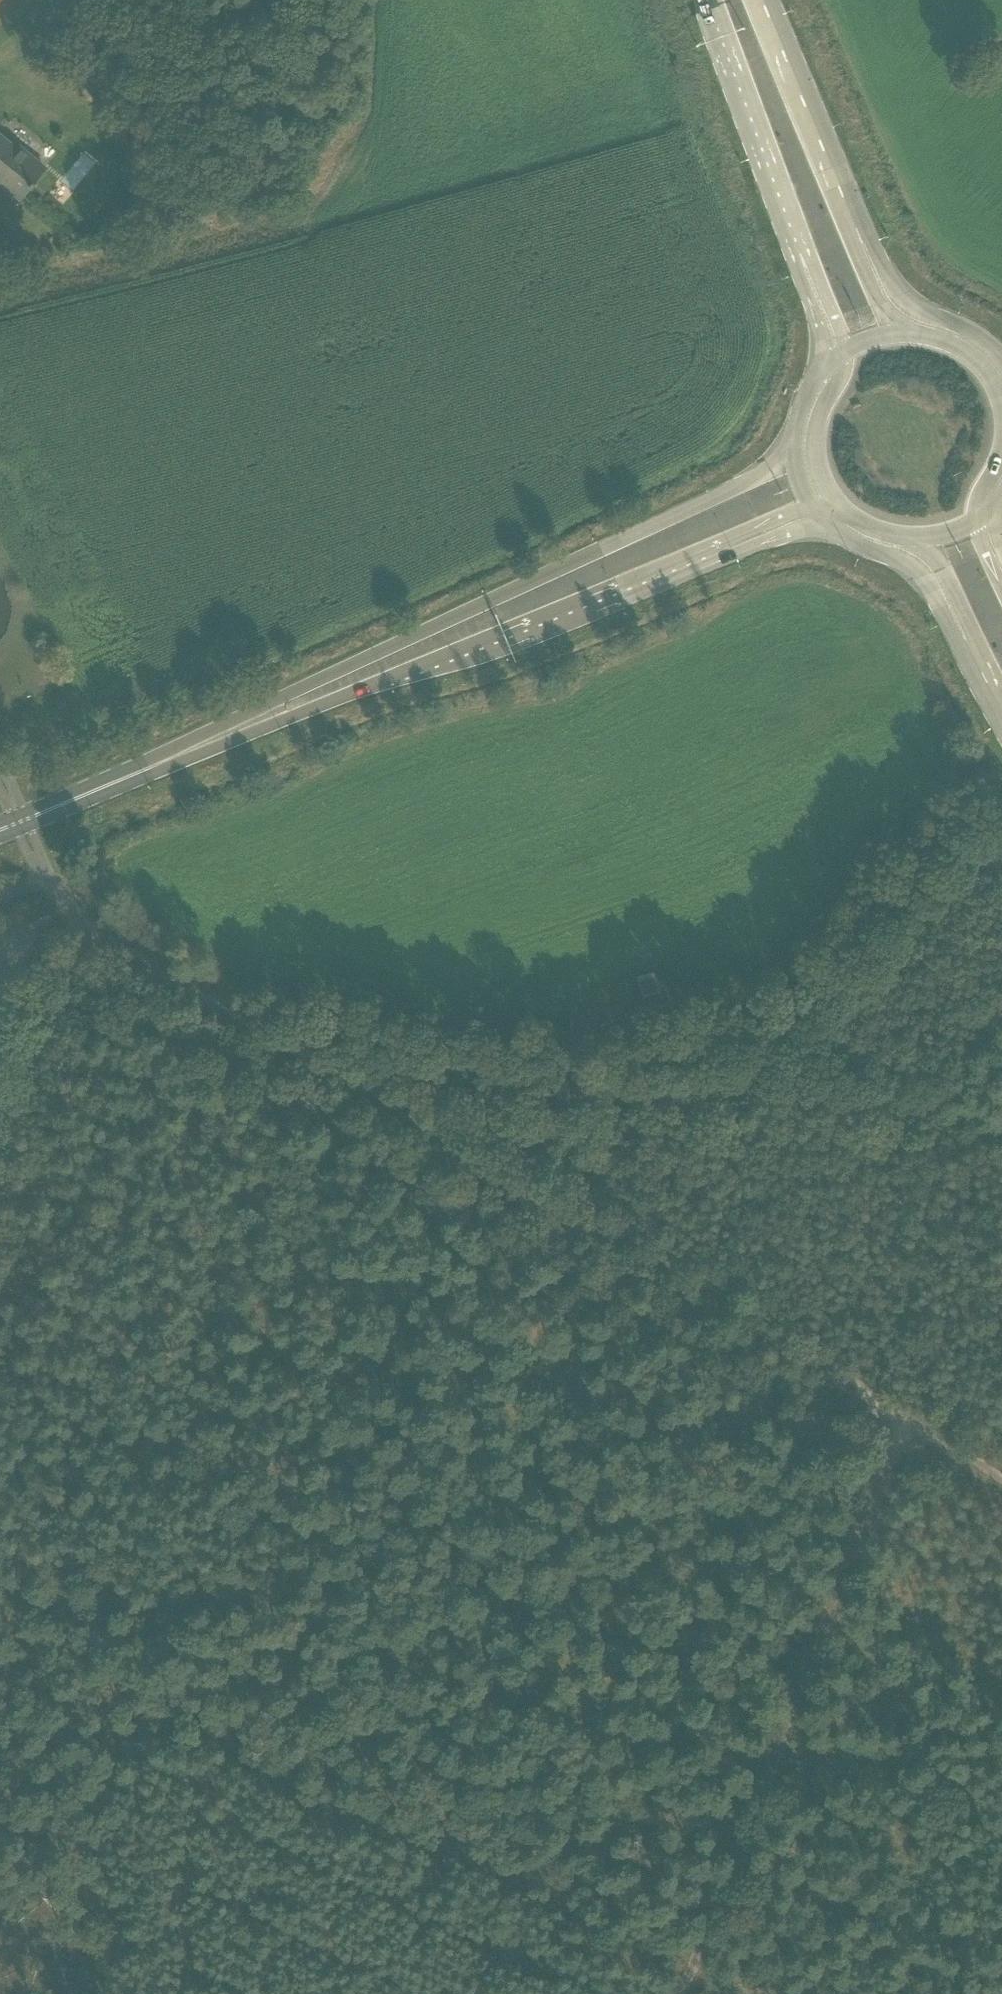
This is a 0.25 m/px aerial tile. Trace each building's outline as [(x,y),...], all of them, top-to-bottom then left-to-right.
[(40,175),(45,168),(17,145),(14,148),(0,137),(0,189),(17,202),(40,175)]
